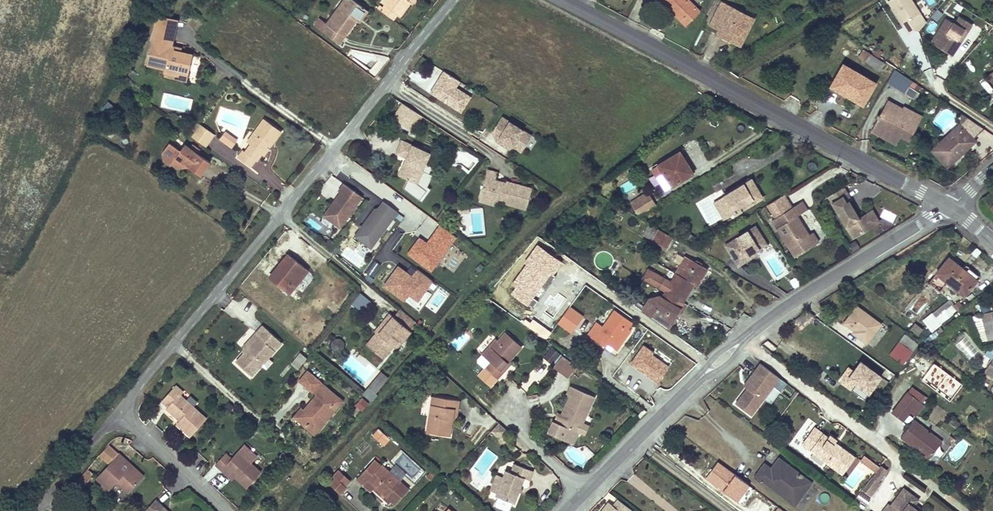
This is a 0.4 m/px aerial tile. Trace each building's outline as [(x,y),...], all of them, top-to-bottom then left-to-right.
[(354,0),(344,0),(327,24),(320,19),(314,26),(337,42),(342,36),(343,36),(356,20),(359,22),(367,10),(354,0)] [(382,3),(385,5),(397,14),(400,16),(410,2),(412,3),(414,0),(385,0),(382,3)] [(670,10),(672,9),(675,12),(674,14),(681,21),(692,11),(696,15),(701,11),(696,6),(694,8),(688,2),(689,0),(660,0),(670,10)] [(912,0),(889,0),(888,1),(902,24),(920,13),(912,0)] [(753,19),(722,3),(710,25),(719,30),(731,36),(729,40),(740,45),(753,19)] [(397,14),(385,5),(383,8),(380,6),(378,9),(392,19),(397,14)] [(952,56),(973,24),(960,15),(954,22),(946,17),(930,41),(952,56)] [(731,36),(719,30),(717,33),(729,40),(731,36)] [(179,52),(174,51),(174,47),(152,42),(147,65),(166,69),(165,73),(176,75),(177,71),(188,74),(193,55),(179,52)] [(880,70),(885,63),(863,49),(859,56),(880,70)] [(875,83),(843,65),(830,88),(845,97),(846,95),(863,104),(875,83)] [(456,89),(460,83),(440,70),(426,92),(460,114),(470,97),(456,89)] [(188,74),(177,71),(176,75),(165,73),(164,76),(187,81),(188,74)] [(914,97),(920,86),(911,81),(905,92),(914,97)] [(110,115),(116,107),(108,101),(102,109),(110,115)] [(903,109),(889,101),(885,108),(899,116),(903,109)] [(409,125),(417,112),(403,104),(394,117),(408,126),(409,125)] [(885,108),(874,126),(887,134),(889,130),(898,135),(908,141),(922,117),(904,107),(903,109),(899,116),(885,108)] [(412,127),(420,115),(417,112),(409,125),(412,127)] [(490,133),(495,143),(509,122),(501,117),(490,133)] [(960,124),(933,149),(948,166),(967,149),(965,146),(973,139),(984,129),(967,118),(960,124)] [(281,132),(263,119),(247,142),(250,144),(245,152),(243,150),(237,157),(250,167),(255,160),(253,158),(258,152),(261,154),(263,156),(269,148),(266,146),(269,143),(271,145),(281,132)] [(530,136),(509,122),(495,143),(509,151),(510,149),(519,154),(530,136)] [(200,124),(196,130),(191,136),(206,146),(214,134),(200,124)] [(116,131),(108,126),(104,132),(111,137),(116,131)] [(887,134),(874,126),(871,131),(893,143),(898,135),(889,130),(887,134)] [(229,135),(225,132),(220,138),(224,141),(229,135)] [(237,141),(229,135),(224,141),(232,147),(237,141)] [(179,148),(183,142),(175,137),(171,142),(179,148)] [(975,141),(973,139),(965,146),(967,149),(975,141)] [(422,170),(430,153),(402,141),(396,153),(406,158),(409,159),(401,176),(418,184),(424,171),(422,170)] [(170,166),(171,164),(176,157),(188,166),(200,175),(210,162),(197,152),(190,148),(184,144),(180,150),(169,142),(162,152),(163,161),(170,166)] [(261,154),(258,152),(253,158),(255,160),(256,161),(261,154)] [(692,173),(679,152),(658,164),(658,165),(671,186),(692,173)] [(188,166),(176,157),(171,164),(177,169),(188,166)] [(409,159),(406,158),(399,176),(401,176),(409,159)] [(671,186),(658,165),(652,169),(665,190),(671,186)] [(423,186),(429,173),(424,171),(418,184),(423,186)] [(532,188),(511,183),(510,185),(507,184),(495,181),(497,173),(487,171),(480,200),(489,202),(491,195),(499,197),(505,199),(504,203),(526,209),(532,188)] [(762,197),(752,181),(743,187),(742,185),(723,196),(734,214),(762,197)] [(345,184),(323,215),(339,227),(362,196),(345,184)] [(843,187),(828,197),(853,237),(873,225),(865,213),(858,218),(848,201),(851,200),(843,187)] [(655,206),(647,193),(622,208),(638,217),(655,206)] [(499,197),(491,195),(489,202),(497,204),(499,197)] [(375,207),(354,235),(372,248),(398,212),(383,201),(377,209),(375,207)] [(807,209),(802,201),(791,208),(797,216),(807,209)] [(801,223),(797,216),(791,208),(772,220),(795,257),(818,243),(812,232),(808,235),(804,227),(801,229),(799,225),(801,223)] [(882,217),(893,222),(896,215),(885,210),(882,217)] [(649,224),(642,219),(636,230),(643,234),(649,224)] [(673,237),(649,224),(643,234),(666,248),(673,237)] [(439,226),(427,243),(420,238),(408,253),(431,270),(455,238),(439,226)] [(759,229),(728,245),(739,267),(747,263),(745,260),(757,254),(769,247),(759,229)] [(855,241),(848,245),(852,253),(860,248),(855,241)] [(269,278),(289,294),(308,270),(288,254),(269,278)] [(757,254),(745,260),(747,263),(758,257),(757,254)] [(708,269),(691,259),(690,260),(685,256),(675,273),(693,284),(698,286),(708,269)] [(979,276),(966,265),(963,269),(949,258),(937,273),(964,295),(979,276)] [(417,269),(412,276),(398,265),(384,285),(404,300),(409,294),(418,301),(433,281),(417,269)] [(693,284),(675,273),(662,298),(660,296),(649,300),(643,311),(651,317),(657,308),(674,318),(678,310),(690,290),(693,284)] [(682,312),(693,292),(690,290),(678,310),(682,312)] [(359,293),(352,304),(363,311),(370,300),(359,293)] [(953,294),(923,321),(932,331),(963,305),(953,294)] [(491,301),(486,297),(483,302),(489,306),(492,302),(491,301)] [(992,311),(990,300),(978,304),(980,314),(973,316),(980,342),(987,340),(987,341),(992,339),(992,311)] [(582,317),(568,307),(558,323),(571,332),(582,317)] [(880,324),(857,307),(844,323),(855,331),(856,332),(857,331),(859,333),(857,336),(866,343),(880,324)] [(615,311),(610,308),(599,323),(604,327),(615,311)] [(674,318),(657,308),(651,317),(668,328),(674,318)] [(416,323),(400,310),(394,317),(401,323),(409,330),(416,323)] [(632,323),(615,310),(615,311),(604,327),(599,323),(597,323),(589,335),(595,340),(611,352),(614,348),(628,329),(632,323)] [(814,316),(810,312),(806,311),(794,320),(802,329),(817,318),(814,316)] [(394,317),(390,313),(384,320),(387,323),(381,330),(383,332),(380,335),(377,332),(366,344),(383,358),(393,346),(398,340),(401,343),(411,331),(409,330),(401,323),(394,317)] [(387,323),(384,320),(375,331),(377,332),(380,335),(383,332),(381,330),(387,323)] [(923,329),(915,323),(910,329),(918,335),(923,329)] [(281,342),(263,326),(255,334),(259,337),(236,362),(251,376),(281,342)] [(616,350),(631,331),(628,329),(614,348),(616,350)] [(522,346),(505,332),(498,341),(484,356),(490,362),(485,368),(497,379),(503,373),(500,371),(510,360),(522,346)] [(904,336),(899,342),(911,351),(916,345),(904,336)] [(337,339),(333,341),(332,345),(334,349),(338,350),(342,348),(343,344),(341,340),(337,339)] [(498,341),(496,339),(482,354),(484,356),(498,341)] [(398,340),(393,346),(396,349),(401,343),(398,340)] [(890,354),(902,363),(911,351),(899,342),(890,354)] [(990,359),(992,356),(992,345),(984,352),(990,359)] [(298,351),(291,365),(299,369),(306,356),(298,351)] [(578,366),(562,355),(553,366),(569,377),(578,366)] [(841,383),(866,399),(883,374),(858,357),(841,383)] [(984,371),(992,378),(992,358),(984,371)] [(512,362),(510,360),(500,371),(503,373),(512,362)] [(752,414),(779,378),(760,363),(743,385),(747,388),(737,402),(752,414)] [(324,385),(322,383),(313,393),(316,395),(324,385)] [(342,401),(324,385),(316,395),(297,417),(307,425),(305,427),(314,434),(342,401)] [(206,418),(180,395),(183,392),(176,386),(162,402),(168,407),(167,409),(180,421),(177,424),(190,436),(206,418)] [(377,392),(372,387),(370,389),(367,386),(364,389),(367,392),(365,395),(370,400),(377,392)] [(570,396),(562,415),(558,423),(555,422),(554,421),(548,433),(566,441),(566,440),(571,428),(579,432),(580,431),(583,425),(583,423),(595,397),(571,386),(567,395),(570,396)] [(921,403),(907,393),(892,412),(903,421),(910,411),(913,413),(921,403)] [(459,400),(435,396),(433,405),(431,404),(426,432),(449,436),(451,425),(446,424),(447,418),(452,419),(454,409),(458,409),(459,400)] [(367,404),(362,398),(356,405),(362,410),(367,404)] [(924,406),(921,403),(913,413),(916,415),(924,406)] [(307,425),(297,417),(304,409),(301,407),(293,417),(305,427),(307,425)] [(942,442),(914,420),(901,437),(915,448),(917,446),(930,457),(942,442)] [(508,431),(499,423),(491,431),(497,437),(502,437),(508,431)] [(585,434),(589,426),(583,423),(583,425),(580,431),(585,434)] [(836,440),(829,435),(827,437),(814,427),(802,444),(843,474),(855,457),(839,446),(838,448),(833,444),(834,442),(836,440)] [(384,447),(391,439),(378,428),(371,436),(384,447)] [(579,432),(571,428),(566,440),(574,444),(579,432)] [(257,457),(244,445),(231,459),(226,453),(215,464),(222,470),(224,468),(235,477),(246,488),(261,472),(251,463),(257,457)] [(917,446),(915,448),(929,459),(930,457),(917,446)] [(125,472),(119,466),(125,459),(119,454),(96,478),(109,490),(116,482),(128,493),(141,479),(128,467),(125,472)] [(143,476),(125,459),(119,466),(125,472),(128,467),(141,479),(143,476)] [(805,478),(779,459),(771,469),(764,464),(754,478),(761,483),(763,481),(775,491),(777,488),(780,491),(778,493),(788,500),(805,478)] [(356,479),(363,485),(368,480),(374,487),(394,505),(409,489),(382,464),(380,466),(374,460),(367,468),(366,468),(356,479)] [(749,485),(718,461),(718,462),(706,477),(737,501),(749,485)] [(533,471),(514,464),(511,472),(505,470),(503,477),(496,493),(495,495),(514,502),(524,478),(529,480),(533,471)] [(871,478),(878,482),(887,470),(881,465),(871,478)] [(235,477),(224,468),(222,470),(232,480),(235,477)] [(88,474),(85,472),(80,477),(83,480),(88,474)] [(496,493),(503,477),(496,474),(490,491),(496,493)] [(849,474),(846,486),(856,488),(859,477),(849,474)] [(336,478),(330,484),(340,494),(346,487),(336,478)] [(811,483),(805,478),(788,500),(794,505),(811,483)] [(374,487),(368,480),(363,485),(370,492),(374,487)] [(122,496),(125,491),(115,484),(112,488),(122,496)] [(918,500),(903,489),(891,506),(889,504),(883,510),(918,510),(912,507),(914,504),(918,500)] [(160,508),(162,505),(156,500),(145,510),(164,510),(160,508)] [(621,501),(615,508),(611,504),(604,510),(633,510),(621,501)]
